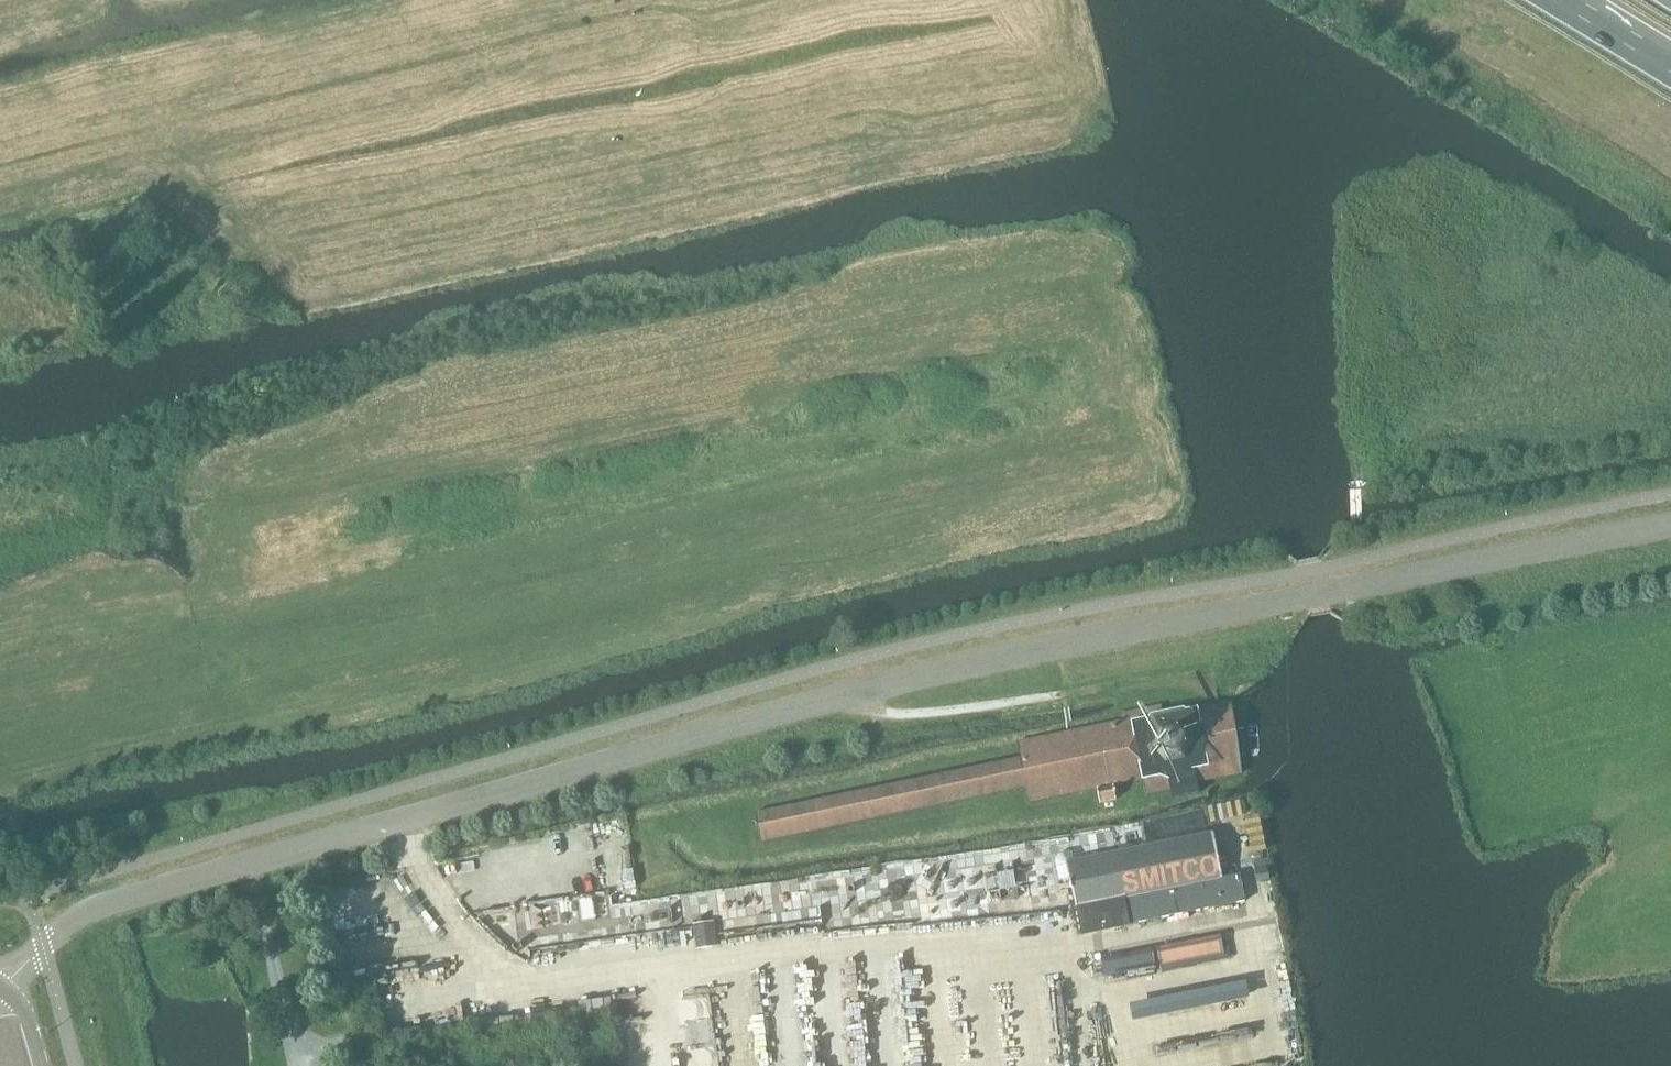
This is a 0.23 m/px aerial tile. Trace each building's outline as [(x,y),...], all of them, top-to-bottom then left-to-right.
[(1163,717),(1161,705),(1120,714),(1121,721),(1077,730),(1018,743),(1021,759),(755,813),(761,842),(1025,788),(1029,801),(1144,779),(1146,793),(1170,789),(1172,798),(1199,792),(1196,781),(1242,773),(1232,703),(1163,717)] [(1222,879),(1222,878),(1213,834),(1211,834),(1206,809),(1117,827),(1121,847),(1118,848),(1119,852),(1066,863),(1081,934),(1244,901),(1239,875),(1222,879)] [(619,892),(520,900),(522,933),(541,931),(541,936),(635,929),(633,907),(620,908),(619,892)] [(714,920),(693,924),(697,947),(718,944),(714,920)] [(1223,935),(1160,943),(1162,961),(1225,953),(1223,935)] [(1103,956),(1108,975),(1158,964),(1154,944),(1103,956)] [(1248,983),(1133,999),(1135,1015),(1250,999),(1248,983)]
